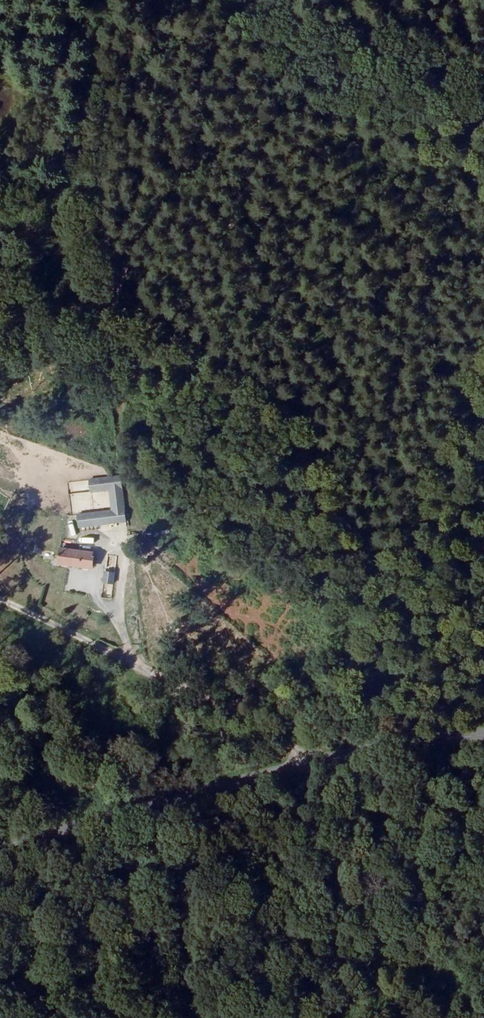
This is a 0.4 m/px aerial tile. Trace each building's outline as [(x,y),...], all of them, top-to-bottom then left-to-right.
[(114,473),(84,476),(85,490),(104,488),(116,486),(114,473)] [(119,506),(116,486),(104,488),(106,508),(119,506)] [(106,508),(72,512),(72,526),(120,519),(119,506),(106,508)] [(109,535),(107,542),(119,545),(121,538),(109,535)] [(128,554),(127,544),(118,545),(118,554),(128,554)] [(88,551),(54,548),(53,566),(87,568),(88,551)] [(114,572),(101,571),(100,588),(114,589),(114,572)] [(112,605),(104,605),(103,620),(112,620),(112,605)]
